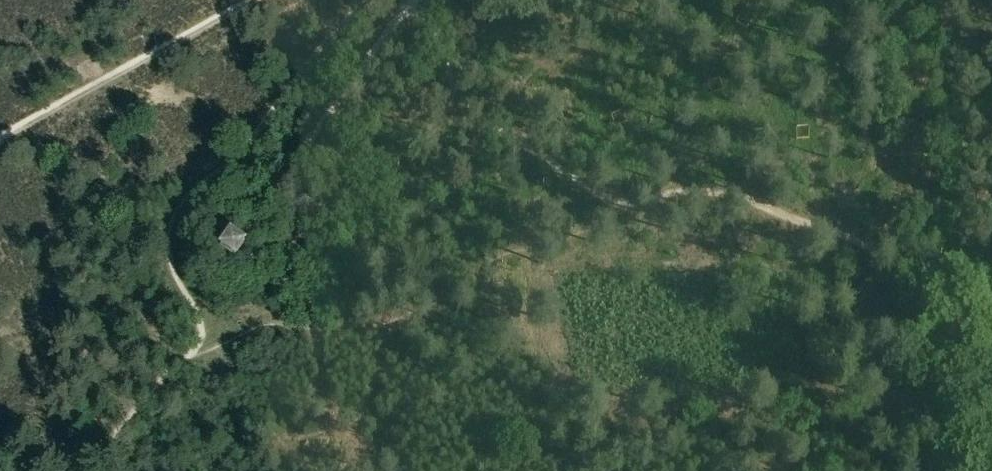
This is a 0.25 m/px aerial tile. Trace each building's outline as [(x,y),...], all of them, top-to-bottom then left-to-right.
[(232,261),(243,244),(226,232),(214,249),(232,261)]
